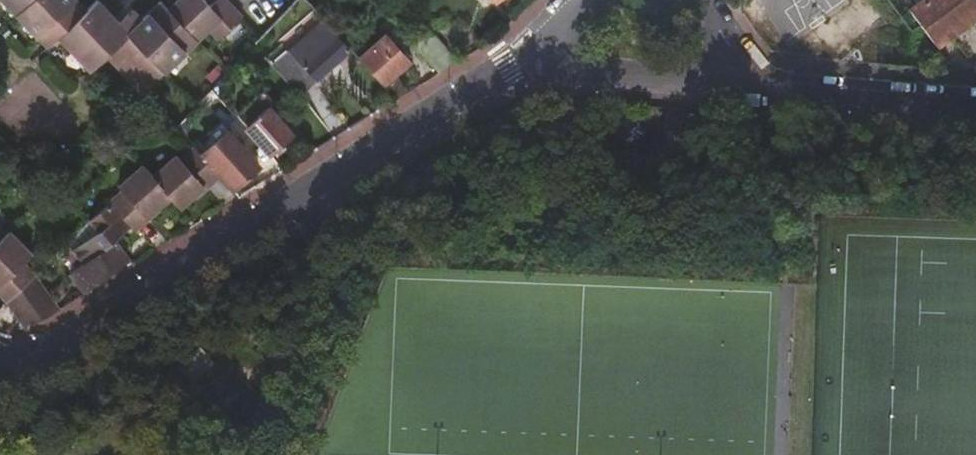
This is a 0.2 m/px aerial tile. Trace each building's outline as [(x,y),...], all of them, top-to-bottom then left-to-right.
[(57,31),(85,6),(79,0),(8,0),(16,9),(47,41),(57,31)] [(104,49),(138,18),(129,9),(115,22),(95,0),(91,0),(85,6),(57,31),(89,65),(104,49)] [(141,87),(193,39),(164,7),(158,0),(138,18),(104,49),(138,84),(141,87)] [(193,39),(207,25),(217,35),(239,15),(224,0),(209,0),(205,4),(202,0),(171,0),(164,7),(193,39)] [(309,0),(291,0),(247,48),(261,60),(274,45),(288,28),(291,32),(306,15),(313,22),(282,51),(283,53),(308,83),(326,67),(330,64),(346,49),(333,35),(335,34),(321,19),(323,17),(309,0)] [(975,19),(975,3),(974,0),(927,0),(911,12),(938,49),(975,19)] [(349,21),(336,32),(346,44),(359,33),(349,21)] [(425,27),(409,40),(428,62),(443,49),(425,27)] [(288,28),(274,45),(277,48),(291,32),(288,28)] [(385,36),(357,57),(379,83),(390,73),(406,61),(385,36)] [(453,60),(443,49),(428,62),(436,71),(453,60)] [(283,53),(282,51),(268,65),(295,95),(308,83),(283,53)] [(390,73),(379,83),(390,96),(396,92),(402,87),(390,73)] [(220,89),(215,83),(211,88),(216,94),(220,89)] [(285,117),(261,88),(234,113),(245,126),(268,152),(270,150),(279,142),(290,132),(280,121),(285,117)] [(224,129),(198,151),(218,175),(227,185),(252,163),(224,129)] [(279,142),(270,150),(275,156),(284,148),(279,142)] [(204,187),(218,175),(198,151),(194,147),(180,159),(175,153),(151,173),(168,194),(177,205),(201,185),(204,187)] [(145,212),(168,194),(151,173),(142,161),(119,180),(124,185),(108,199),(133,225),(135,227),(148,216),(145,212)] [(114,239),(133,225),(108,199),(92,215),(89,217),(88,219),(97,230),(71,250),(82,263),(89,258),(112,241),(113,240),(114,239)] [(3,299),(31,273),(20,261),(28,253),(6,230),(2,235),(0,237),(0,295),(3,299)] [(68,274),(73,282),(84,274),(90,281),(124,255),(113,240),(112,241),(89,258),(82,263),(75,268),(68,274)] [(58,247),(75,268),(82,263),(71,250),(64,242),(58,247)] [(87,290),(127,259),(125,256),(124,255),(90,281),(84,274),(73,282),(79,290),(84,286),(87,290)] [(38,293),(39,295),(41,294),(43,292),(31,273),(3,299),(3,300),(12,312),(38,293)] [(39,295),(50,311),(55,309),(43,292),(41,294),(39,295)] [(14,314),(13,314),(20,324),(40,318),(50,311),(39,295),(14,314)] [(197,349),(174,369),(187,384),(210,364),(197,349)]
